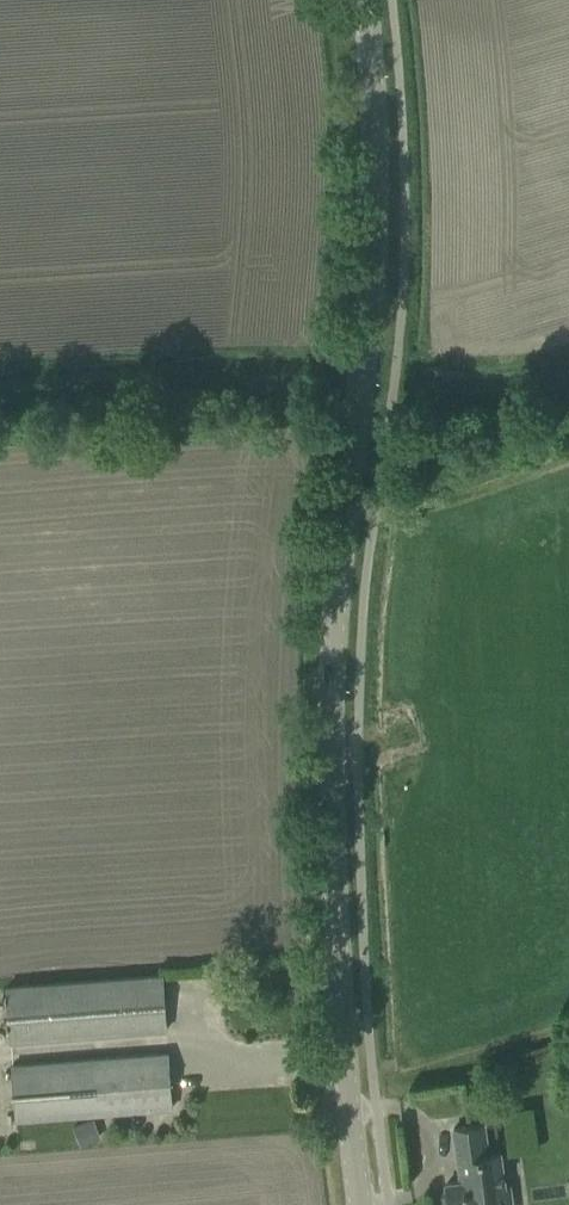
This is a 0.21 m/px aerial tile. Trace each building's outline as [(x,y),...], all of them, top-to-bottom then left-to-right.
[(12,1039),(143,1030),(167,1029),(163,975),(8,985),(12,1039)] [(17,1118),(149,1108),(173,1106),(169,1052),(13,1063),(17,1118)] [(501,1151),(489,1153),(485,1123),(478,1124),(454,1127),(458,1158),(463,1158),(466,1180),(447,1182),(450,1204),(509,1204),(501,1151)]
